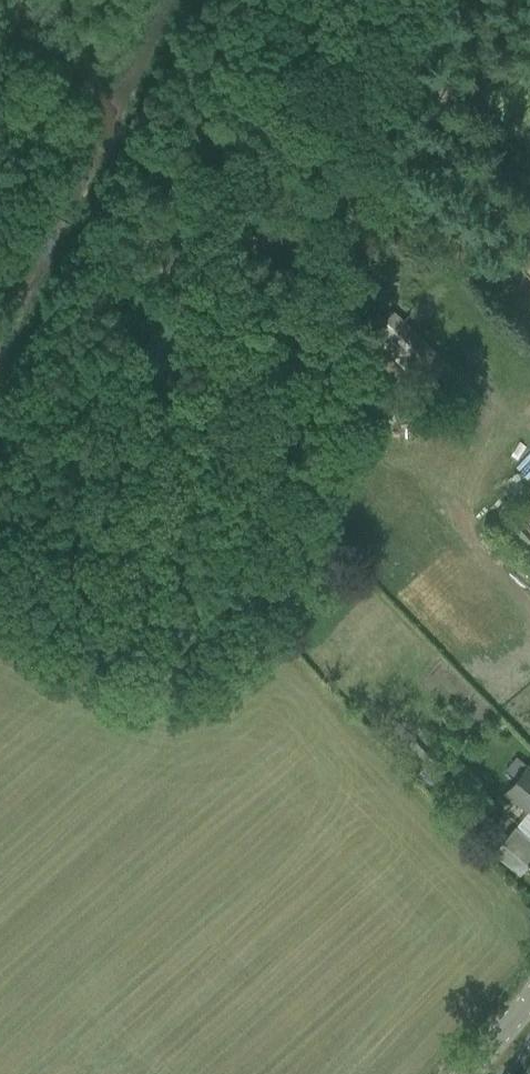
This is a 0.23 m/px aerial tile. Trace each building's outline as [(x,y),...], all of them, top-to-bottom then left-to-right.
[(513,800),(529,814),(529,768),(526,765),(504,792),(513,800)] [(459,779),(444,793),(453,802),(468,789),(459,779)] [(502,858),(519,873),(526,864),(529,866),(529,864),(529,836),(528,838),(515,827),(494,852),(502,858)]
